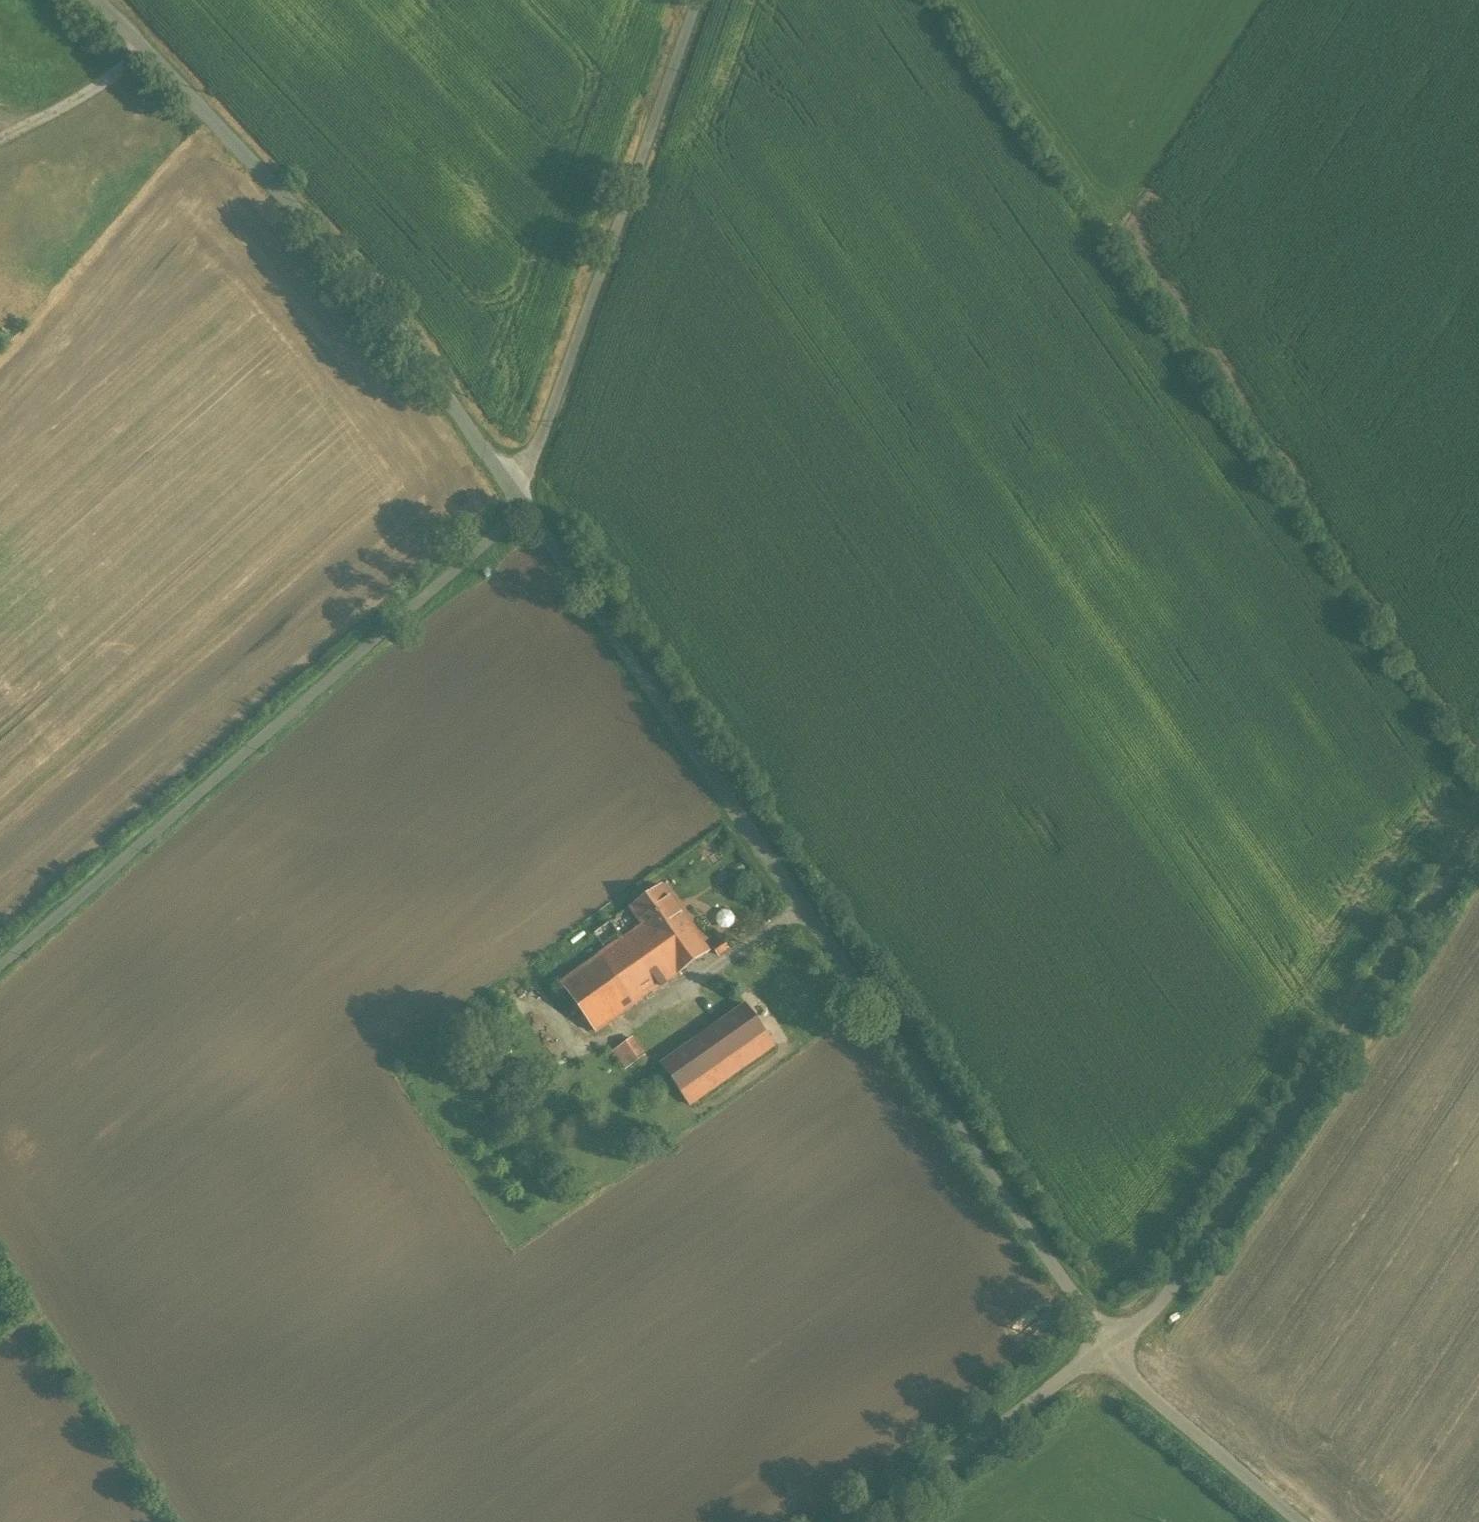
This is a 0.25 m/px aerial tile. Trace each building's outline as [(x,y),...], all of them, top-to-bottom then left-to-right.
[(663,869),(625,896),(638,914),(567,963),(603,1014),(712,939),(663,869)] [(750,990),(665,1050),(694,1092),(780,1032),(750,990)] [(627,1068),(651,1056),(641,1035),(616,1047),(627,1068)]
